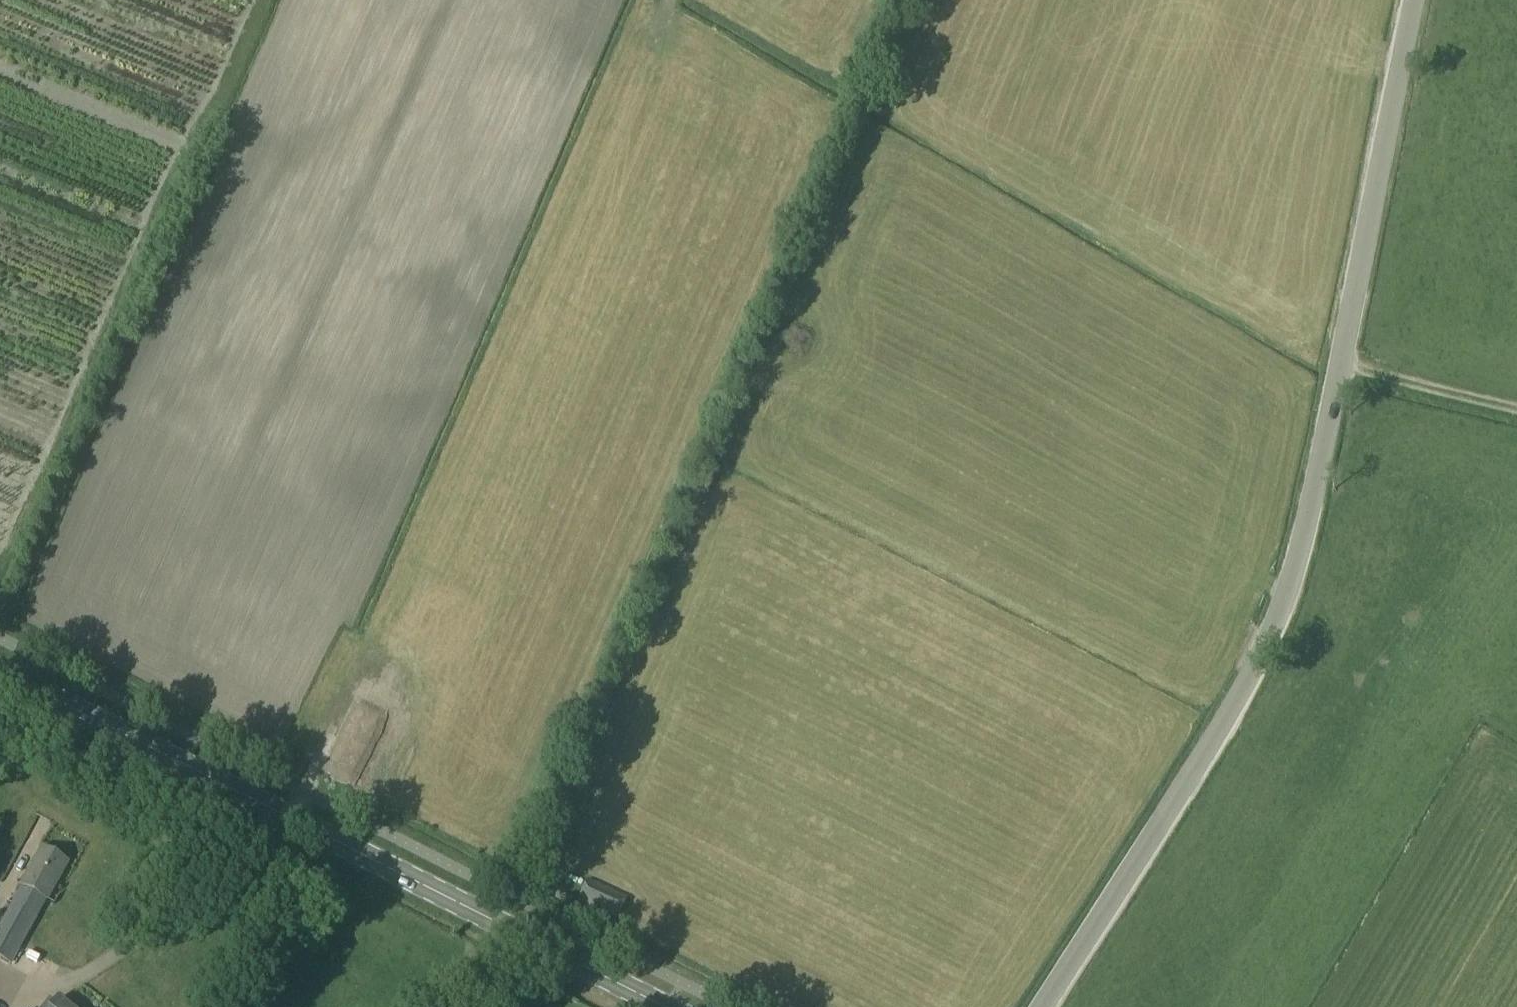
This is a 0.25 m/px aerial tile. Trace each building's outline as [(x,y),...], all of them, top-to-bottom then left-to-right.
[(353,747),(375,686),(352,677),(329,738),(353,747)] [(367,782),(374,774),(361,763),(354,771),(367,782)] [(0,926),(0,958),(11,964),(47,900),(48,900),(68,863),(42,849),(22,886),(0,926)] [(589,882),(576,904),(617,921),(626,900),(589,882)]
